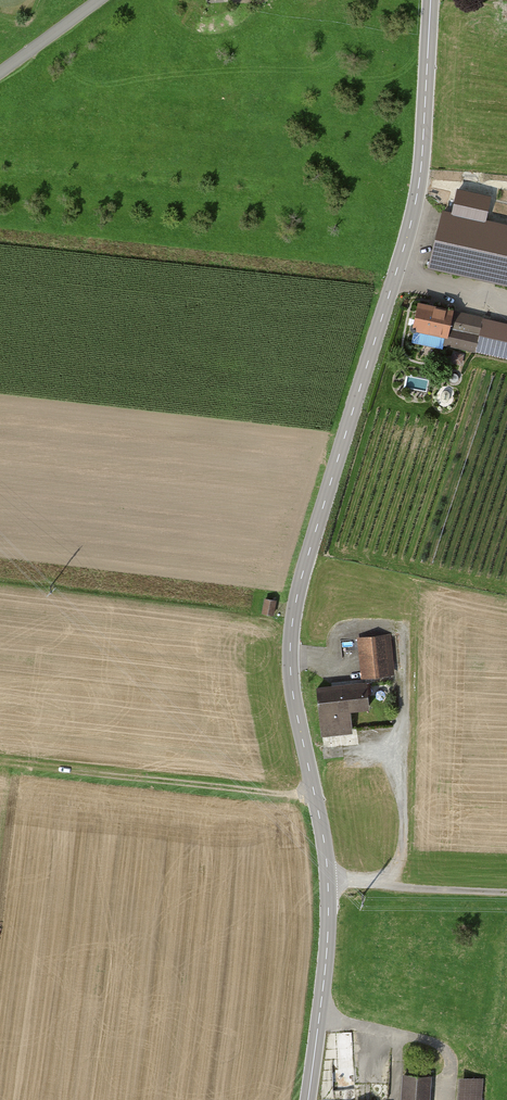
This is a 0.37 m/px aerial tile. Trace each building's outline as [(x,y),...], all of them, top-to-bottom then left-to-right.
[(458,190),(454,210),(487,217),(492,198),(458,190)] [(429,269),(506,286),(506,227),(441,213),(429,269)] [(419,301),(409,338),(506,363),(506,323),(419,301)] [(275,617),(275,600),(265,600),(264,617),(275,617)] [(395,676),(390,634),(360,637),(365,679),(395,676)] [(372,711),(369,681),(318,685),(323,738),(354,735),(352,713),(372,711)] [(404,1075),(402,1099),(431,1099),(433,1077),(404,1075)] [(460,1078),(458,1099),(482,1099),(483,1079),(460,1078)]
